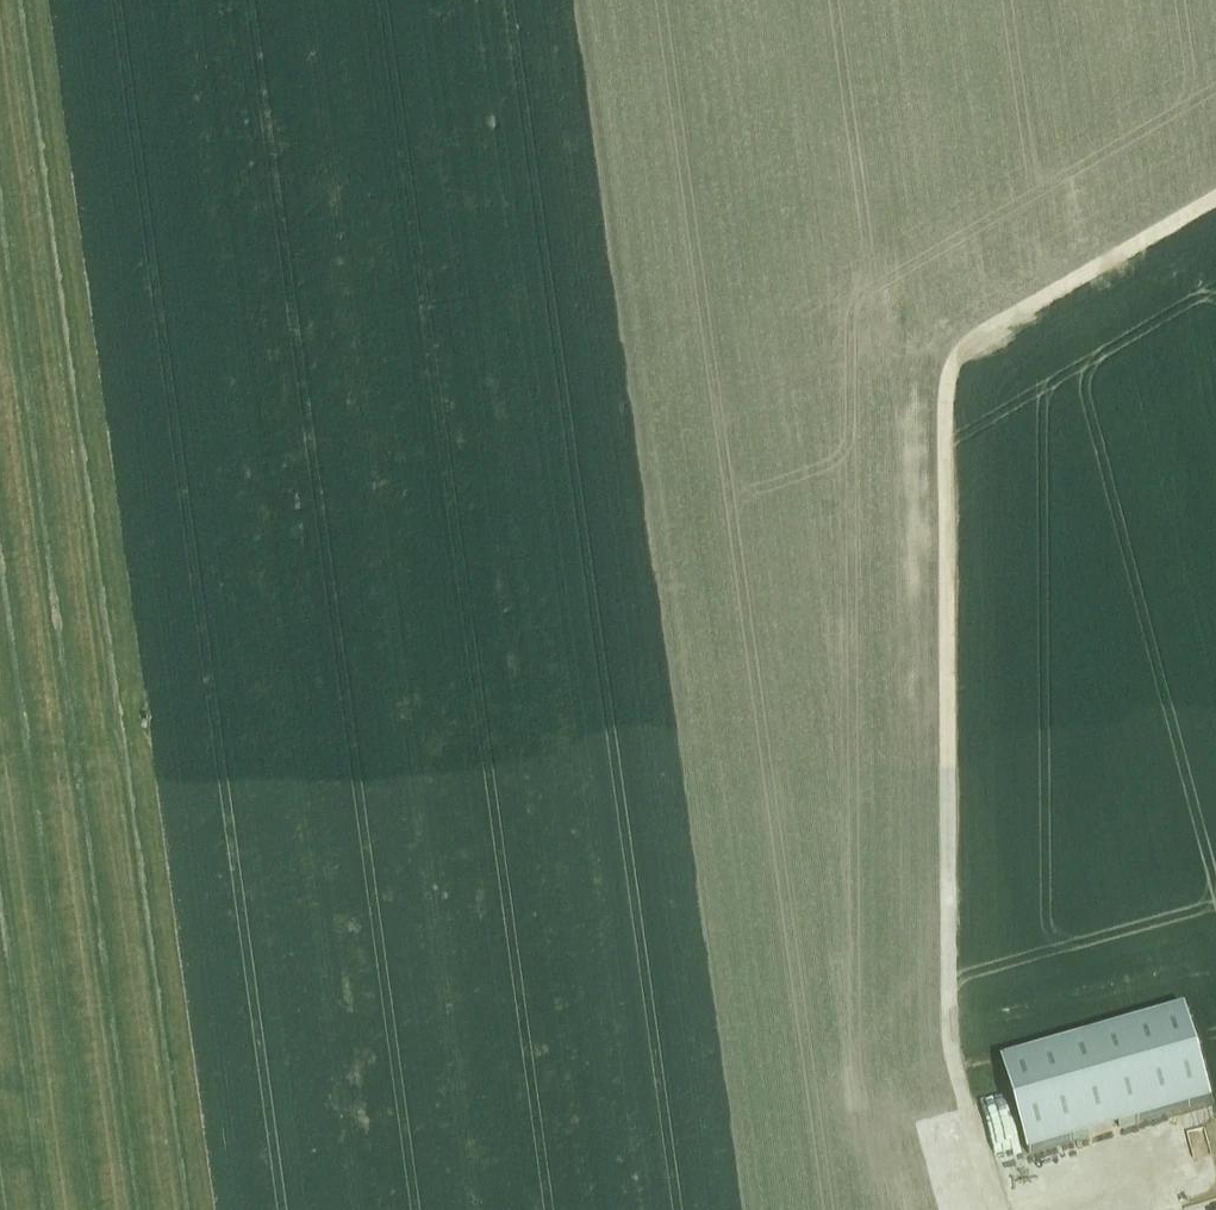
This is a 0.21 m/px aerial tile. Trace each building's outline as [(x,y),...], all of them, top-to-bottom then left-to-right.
[(1190,1012),(1006,1062),(1032,1153),(1215,1104),(1190,1012)]
